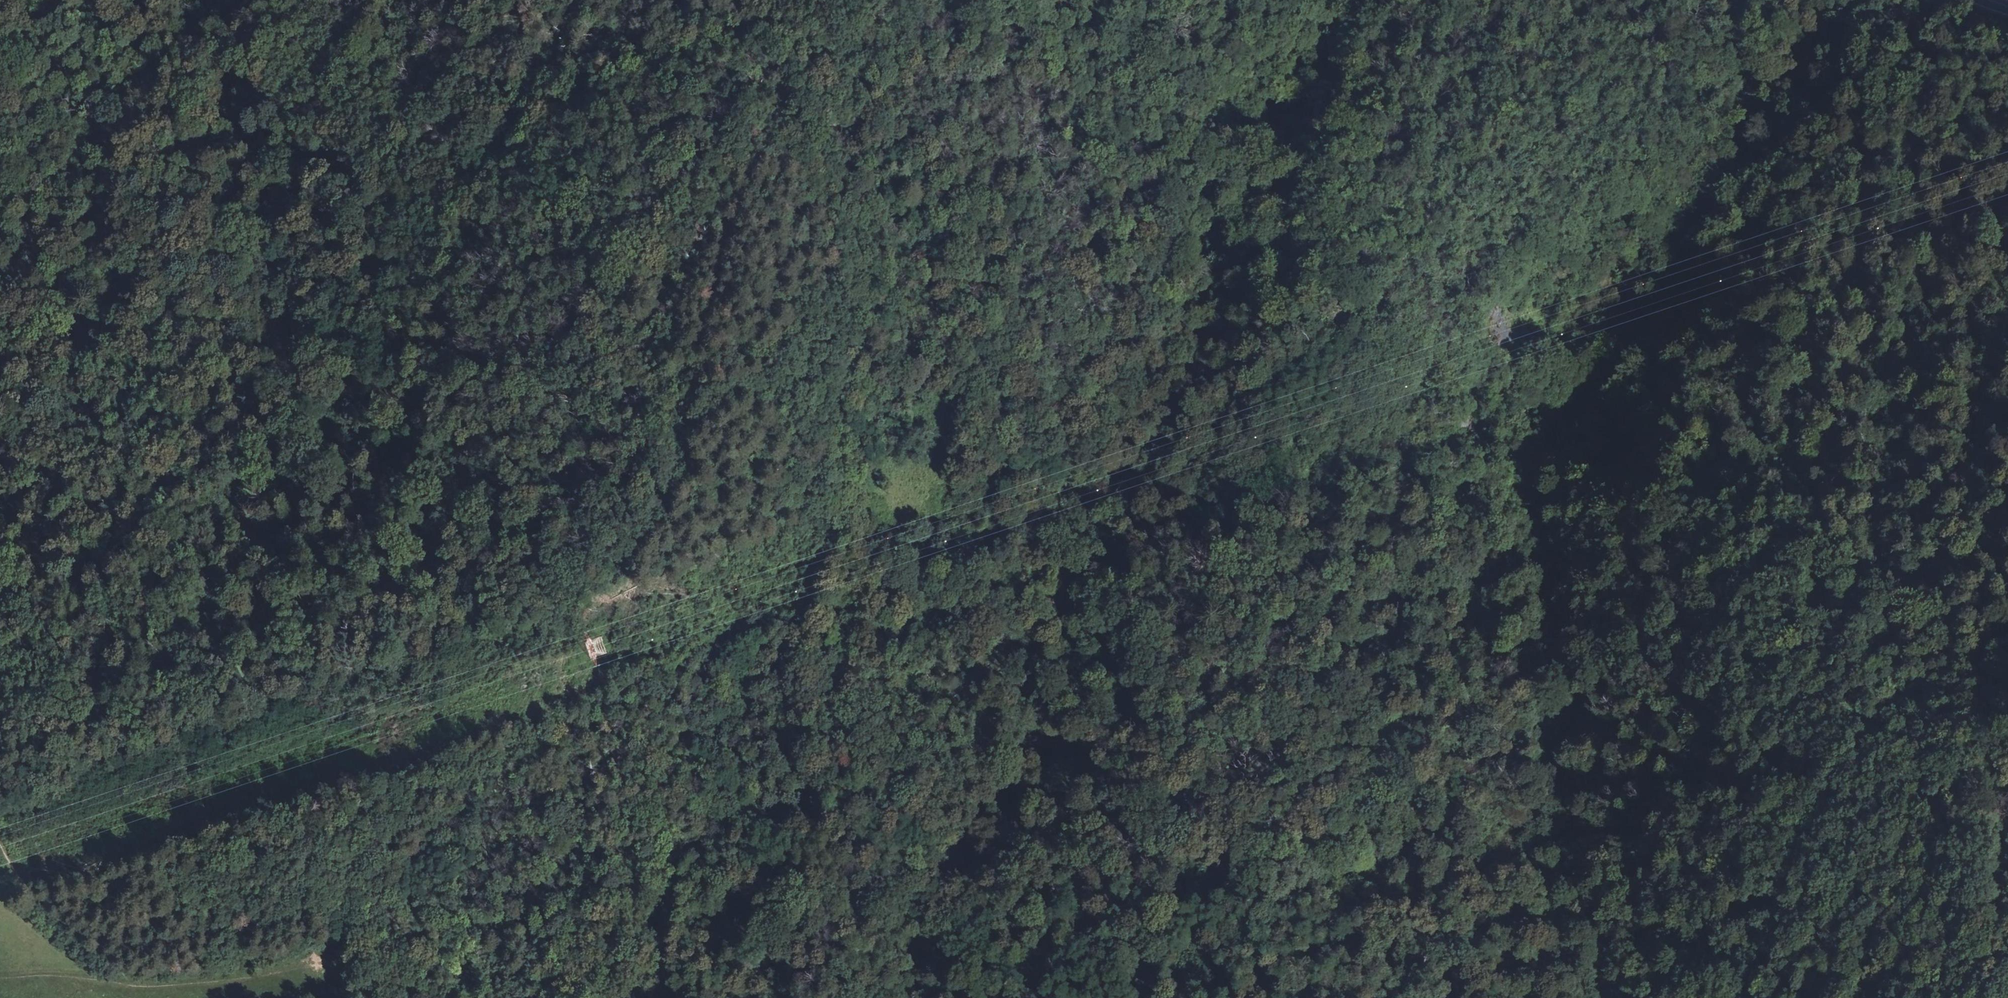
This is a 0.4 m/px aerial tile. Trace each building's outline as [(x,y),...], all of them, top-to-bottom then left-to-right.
[(590,657),(607,653),(603,636),(586,640),(590,657)]
